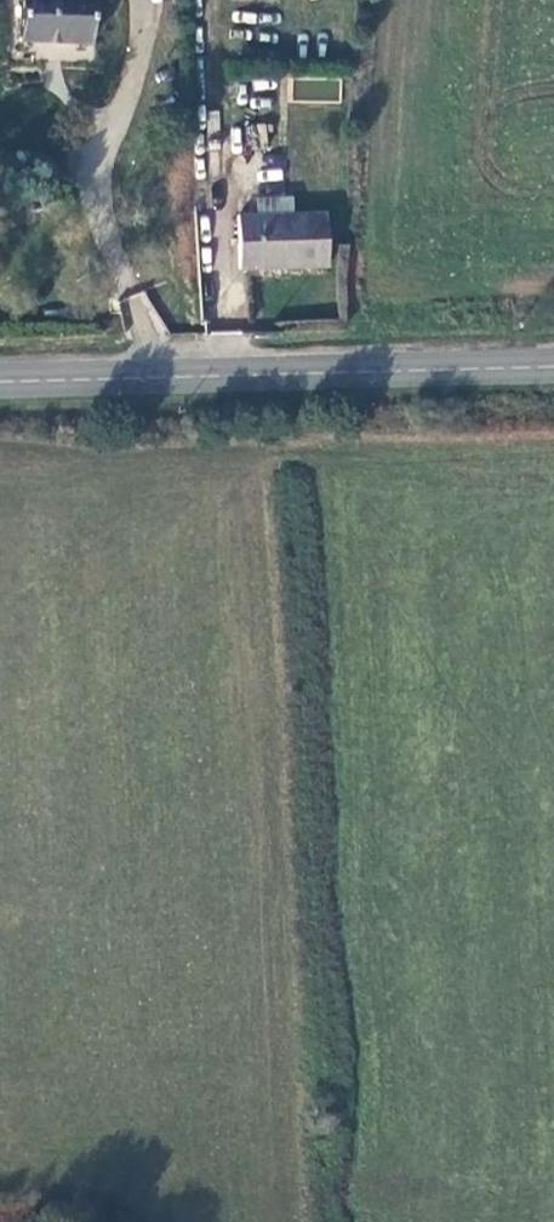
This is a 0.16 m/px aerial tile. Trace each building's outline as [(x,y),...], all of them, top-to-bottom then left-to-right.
[(19,38),(89,41),(90,0),(19,0),(19,38)] [(269,213),(239,213),(241,266),(327,264),(327,213),(294,212),(293,196),(269,196),(269,213)]
